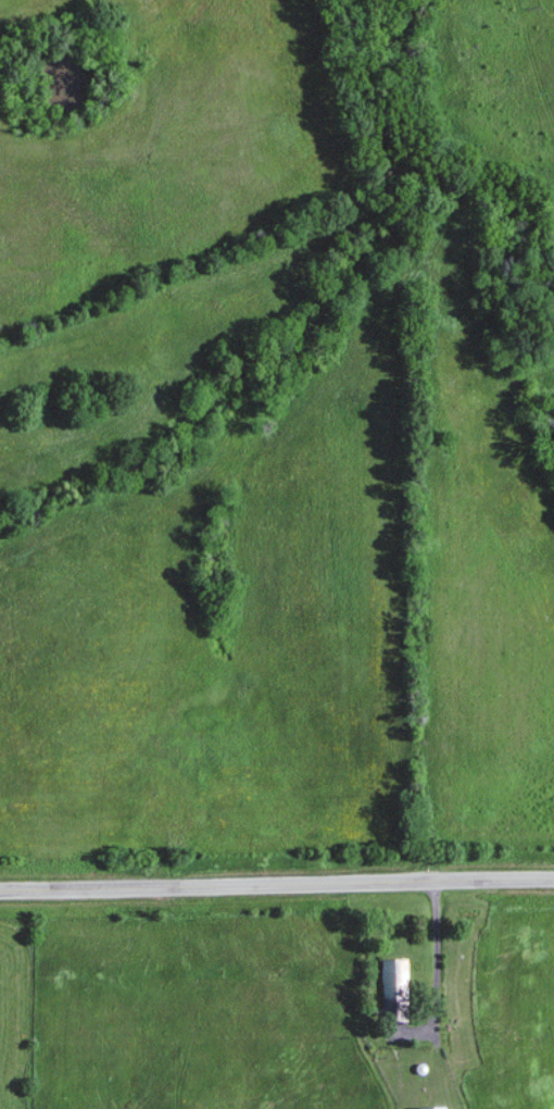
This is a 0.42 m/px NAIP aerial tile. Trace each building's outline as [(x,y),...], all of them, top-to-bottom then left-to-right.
[(408,1022),(408,960),(381,960),(381,1022),(408,1022)]
